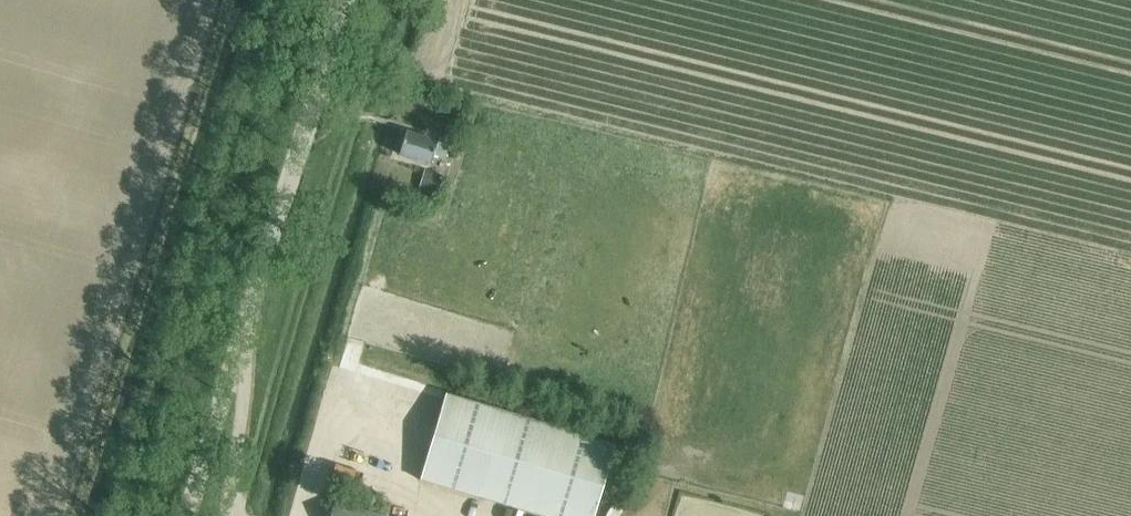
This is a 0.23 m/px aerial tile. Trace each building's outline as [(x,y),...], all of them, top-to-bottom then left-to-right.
[(446,160),(450,146),(406,132),(399,155),(432,165),(435,157),(446,160)] [(430,172),(425,185),(442,191),(446,178),(430,172)] [(420,480),(539,515),(595,515),(616,445),(446,394),(420,480)] [(331,515),(380,515),(334,503),(331,515)]
